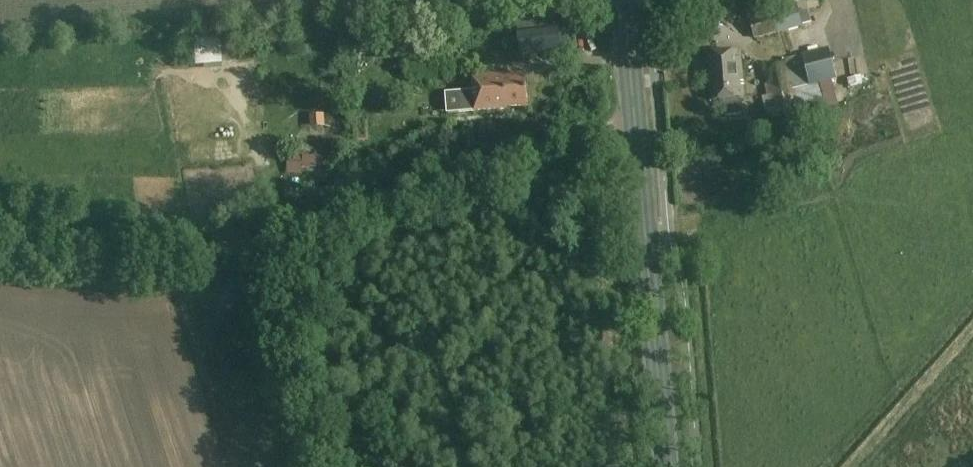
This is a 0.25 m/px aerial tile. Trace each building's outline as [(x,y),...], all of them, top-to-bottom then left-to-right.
[(572,42),(571,30),(519,35),(522,56),(561,52),(560,44),(572,42)] [(228,65),(226,36),(201,38),(203,67),(228,65)] [(744,98),(740,50),(704,53),(705,67),(710,67),(713,101),(725,100),(726,116),(743,115),(741,98),(744,98)] [(836,78),(832,61),(807,68),(811,84),(836,78)] [(784,106),(777,66),(764,69),(769,95),(764,96),(767,110),(784,106)] [(474,90),(458,91),(459,112),(508,108),(508,106),(528,105),(526,75),(505,76),(505,75),(473,77),(474,90)] [(316,116),(316,127),(332,126),(331,115),(316,116)]
